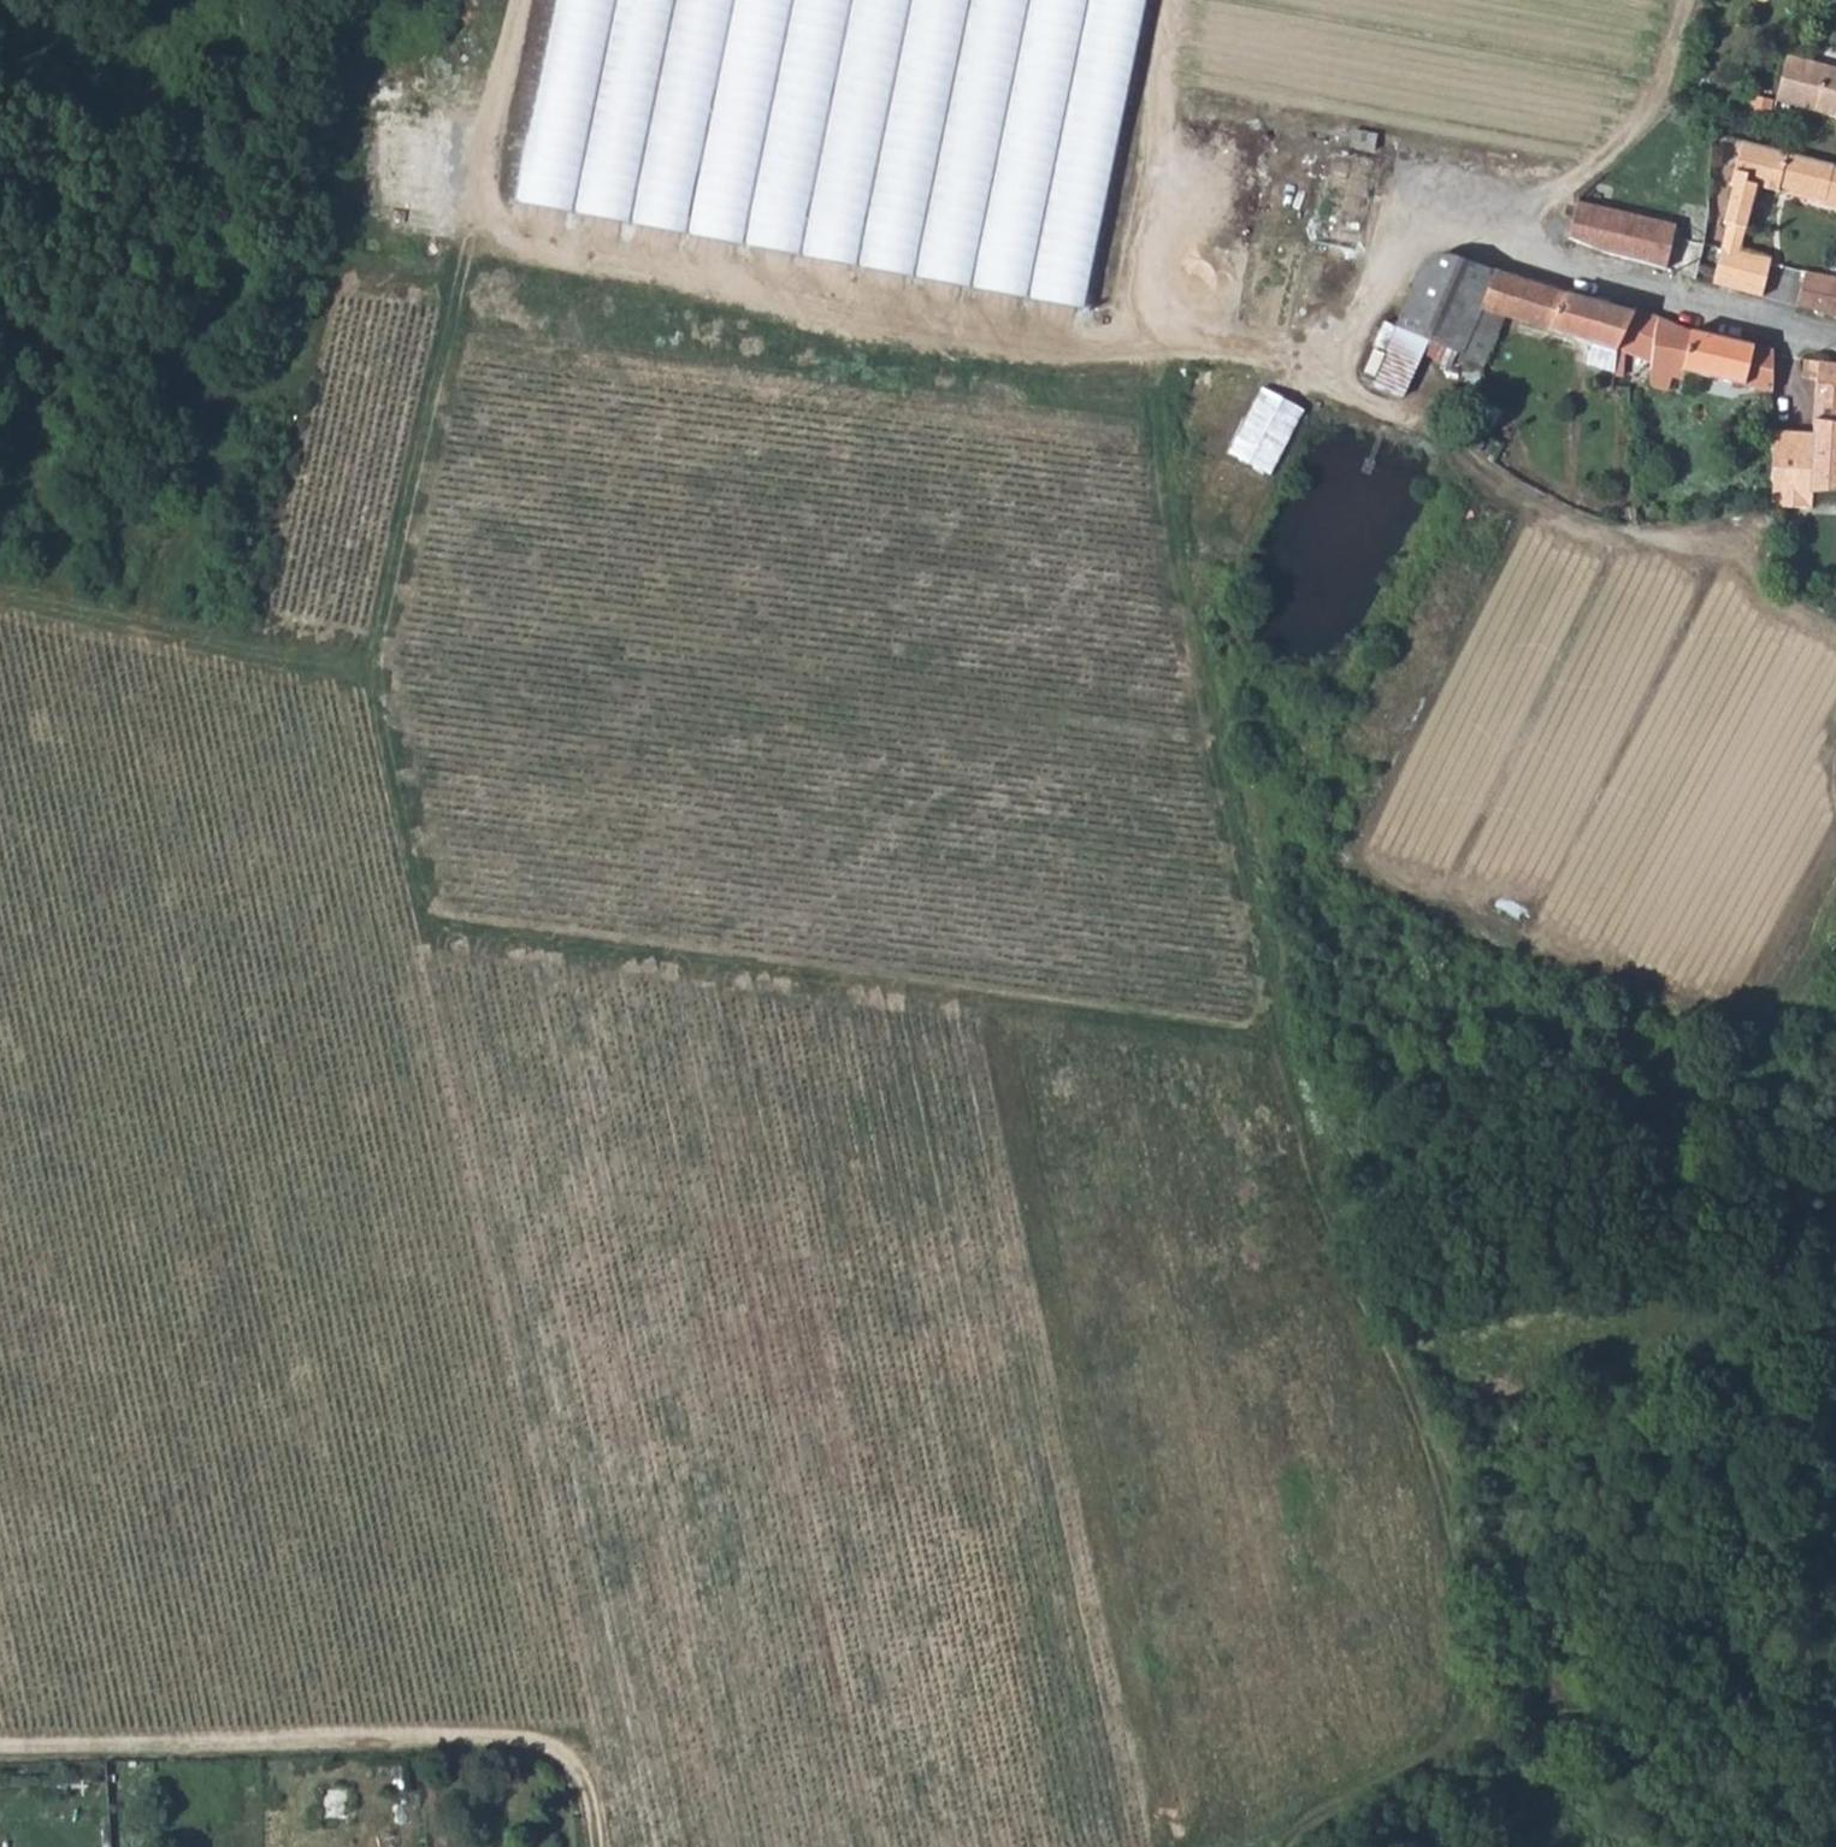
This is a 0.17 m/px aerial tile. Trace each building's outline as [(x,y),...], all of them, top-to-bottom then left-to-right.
[(1084,307),(1146,0),(557,0),(518,194),(1084,307)] [(1835,119),(1835,74),(1784,62),(1772,104),(1811,113),(1835,119)] [(1741,142),(1729,188),(1732,188),(1723,226),(1727,227),(1749,232),(1755,210),(1759,208),(1763,190),(1782,195),(1785,184),(1795,186),(1793,193),(1835,204),(1835,166),(1741,142)] [(1318,241),(1361,248),(1375,157),(1332,150),(1318,241)] [(1782,195),(1835,208),(1835,204),(1793,193),(1795,186),(1785,184),(1782,195)] [(1577,206),(1569,241),(1597,253),(1671,271),(1677,244),(1680,229),(1577,206)] [(1749,232),(1727,227),(1721,249),(1743,255),(1749,232)] [(1721,249),(1703,245),(1702,249),(1694,280),(1760,299),(1769,262),(1743,255),(1721,249)] [(1416,280),(1393,329),(1421,341),(1457,356),(1456,363),(1480,373),(1506,317),(1588,346),(1582,364),(1613,375),(1615,363),(1632,314),(1448,258),(1429,264),(1416,280)] [(1803,274),(1794,309),(1835,321),(1835,283),(1803,274)] [(1632,314),(1615,363),(1630,367),(1631,356),(1651,362),(1651,387),(1684,403),(1685,371),(1774,394),(1774,355),(1702,335),(1635,309),(1632,314)] [(1812,492),(1835,491),(1835,370),(1805,362),(1804,378),(1818,379),(1814,434),(1773,432),(1771,496),(1771,506),(1811,507),(1812,492)] [(1261,388),(1227,452),(1270,476),(1304,412),(1261,388)]
